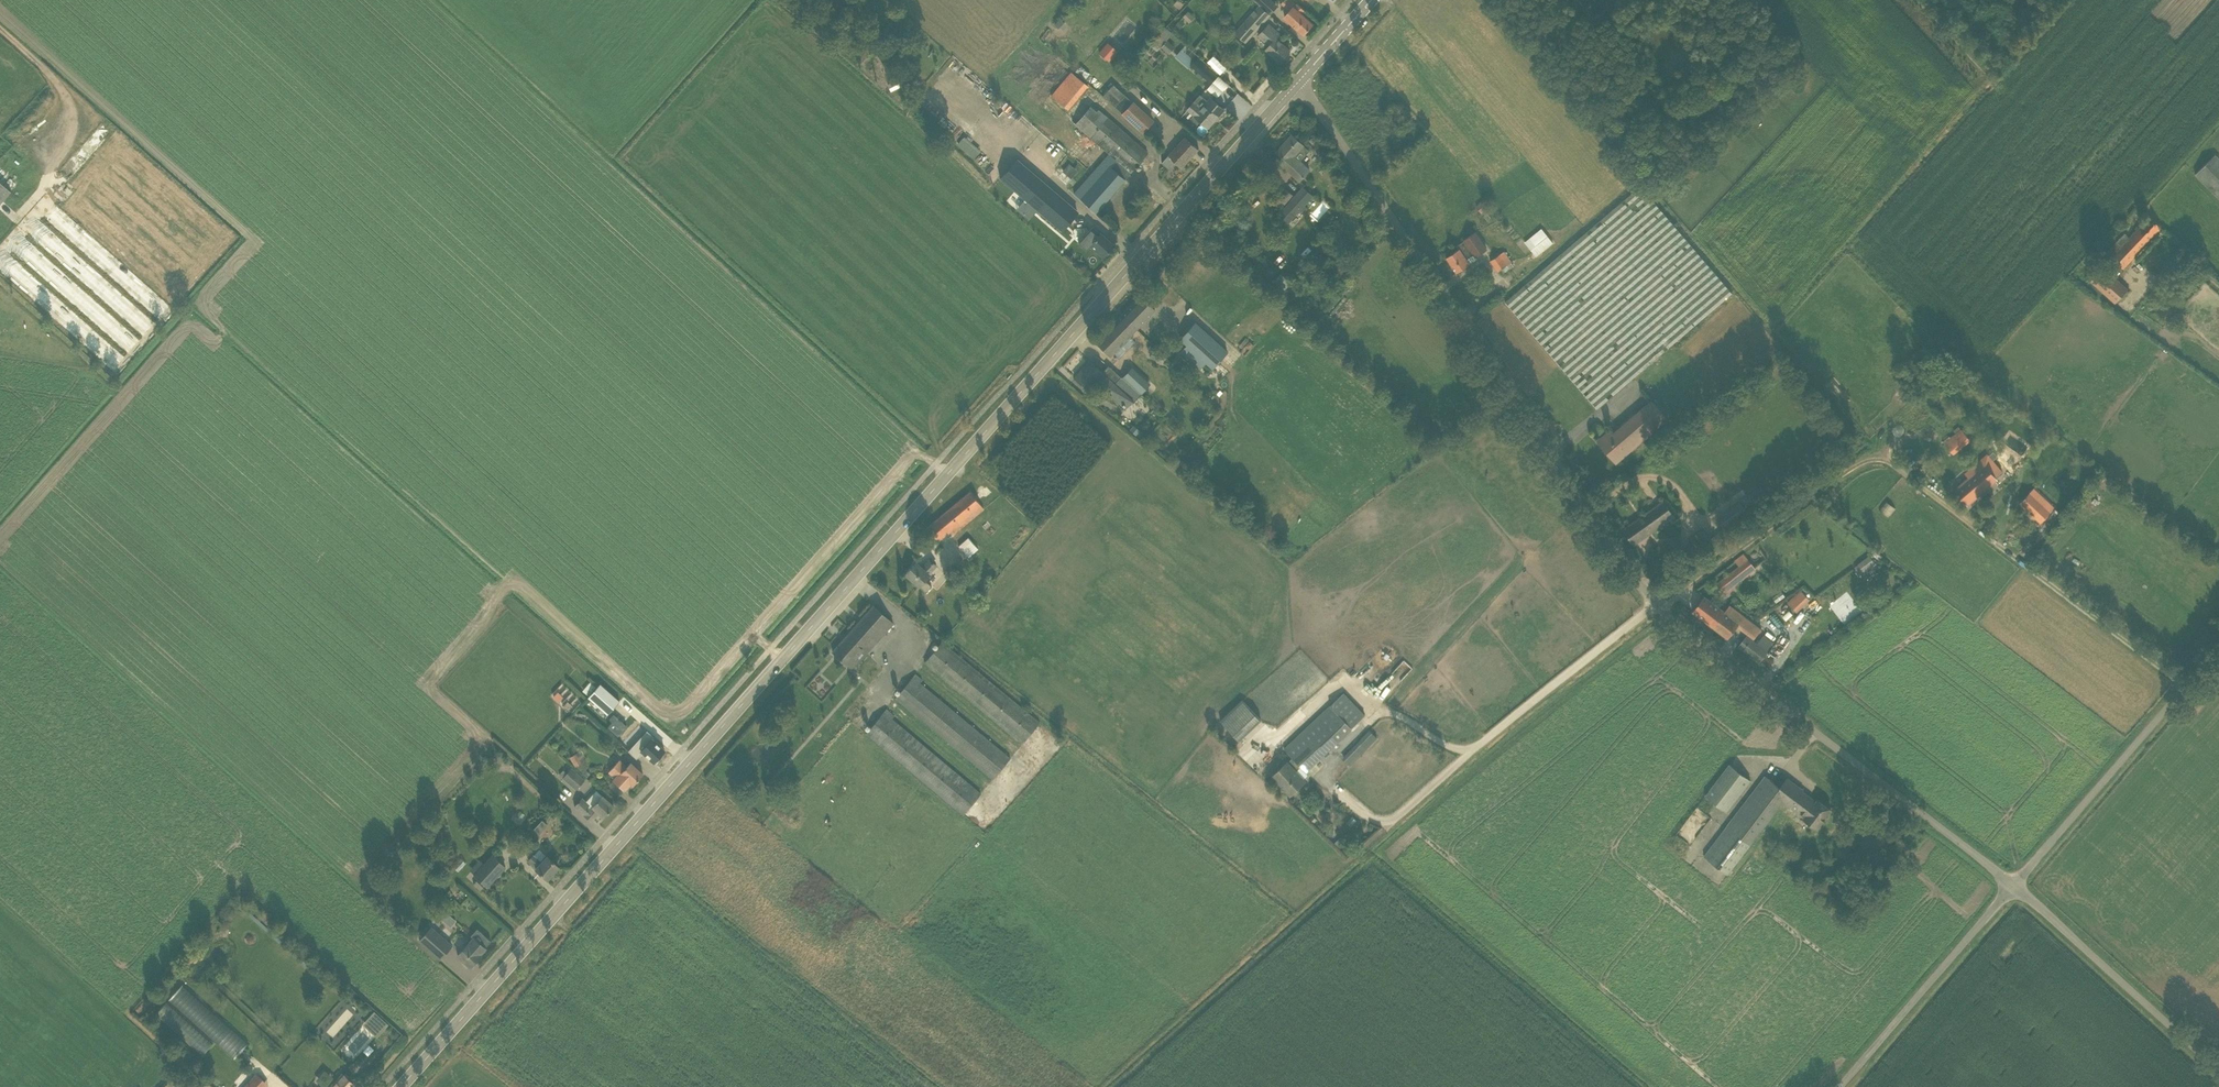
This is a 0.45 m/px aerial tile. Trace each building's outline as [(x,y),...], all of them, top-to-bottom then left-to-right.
[(1599,23),(1618,6),(1615,4),(1619,0),(1611,0),(1612,0),(1593,17),(1599,23)] [(1297,2),(1284,17),(1305,34),(1314,24),(1303,14),(1306,10),(1297,2)] [(1261,5),(1260,5),(1235,33),(1246,43),(1271,14),(1261,5)] [(1179,29),(1186,23),(1181,19),(1175,26),(1179,29)] [(1279,34),(1268,24),(1259,35),(1270,45),(1266,48),(1280,61),(1290,50),(1277,37),(1279,34)] [(1162,47),(1170,54),(1175,48),(1167,41),(1168,41),(1160,33),(1154,40),(1162,47)] [(1099,53),(1108,60),(1115,52),(1107,44),(1099,53)] [(1197,57),(1195,60),(1182,49),(1176,55),(1190,67),(1192,65),(1212,83),(1218,76),(1197,57)] [(1051,96),(1069,111),(1089,86),(1071,72),(1051,96)] [(1113,84),(1103,95),(1142,132),(1153,121),(1113,84)] [(1201,106),(1194,100),(1187,108),(1209,127),(1224,109),(1212,98),(1202,109),(1200,107),(1201,106)] [(1147,153),(1139,146),(1107,118),(1105,119),(1091,107),(1075,124),(1108,154),(1130,173),(1147,153)] [(72,155),(81,164),(111,131),(101,122),(72,155)] [(1277,152),(1285,159),(1280,164),(1300,182),(1311,170),(1301,161),(1310,151),(1304,145),(1292,135),(1277,152)] [(963,136),(957,145),(975,157),(981,148),(963,136)] [(1170,170),(1177,163),(1182,167),(1199,149),(1186,137),(1169,155),(1162,163),(1170,170)] [(1108,154),(1081,185),(1074,193),(1096,212),(1130,173),(1108,154)] [(2214,155),(2195,175),(2218,200),(2218,160),(2214,155)] [(1001,177),(1062,229),(1077,211),(1053,190),(1052,191),(1016,160),(1001,177)] [(1063,170),(1070,176),(1076,170),(1069,163),(1063,170)] [(0,180),(0,204),(12,191),(0,180)] [(1301,210),(1304,213),(1308,208),(1305,205),(1313,196),(1304,187),(1279,215),(1289,224),(1301,210)] [(1506,302),(1597,410),(1733,294),(1641,187),(1506,302)] [(1279,197),(1285,203),(1292,196),(1286,190),(1279,197)] [(1027,201),(1021,209),(1054,238),(1060,230),(1027,201)] [(1482,213),(1487,208),(1482,201),(1476,206),(1482,213)] [(0,270),(0,274),(113,370),(156,319),(156,320),(171,302),(56,204),(0,270)] [(2150,215),(2128,236),(2125,233),(2105,251),(2120,268),(2163,229),(2150,215)] [(1114,245),(1100,233),(1093,226),(1078,242),(1086,249),(1090,245),(1103,257),(1114,245)] [(1524,241),(1536,256),(1554,242),(1542,227),(1524,241)] [(1457,272),(1470,264),(1467,259),(1474,254),(1476,257),(1487,249),(1475,232),(1464,239),(1465,240),(1457,246),(1459,249),(1447,257),(1457,272)] [(1504,251),(1500,254),(1491,260),(1498,271),(1501,269),(1504,273),(1514,266),(1511,262),(1512,262),(1504,251)] [(1320,268),(1329,260),(1325,255),(1316,264),(1320,268)] [(1330,266),(1343,281),(1348,276),(1336,262),(1330,266)] [(2102,267),(2090,281),(2115,303),(2128,289),(2102,267)] [(1281,273),(1273,281),(1285,291),(1292,283),(1281,273)] [(1111,356),(1155,310),(1140,295),(1095,341),(1111,356)] [(1907,313),(1900,306),(1893,313),(1900,320),(1907,313)] [(1214,369),(1229,353),(1196,323),(1181,339),(1186,343),(1183,346),(1185,347),(1204,364),(1206,362),(1214,369)] [(1152,349),(1150,357),(1159,360),(1161,352),(1152,349)] [(1141,394),(1136,390),(1122,377),(1121,378),(1115,371),(1110,367),(1104,373),(1102,372),(1090,361),(1075,377),(1087,389),(1095,380),(1112,397),(1119,389),(1124,394),(1132,401),(1133,402),(1141,394)] [(1668,418),(1652,400),(1615,432),(1611,429),(1597,441),(1616,463),(1668,418)] [(1970,439),(1960,425),(1953,430),(1955,432),(1943,441),(1952,453),(1970,439)] [(1964,473),(1969,479),(1955,491),(1966,504),(1997,478),(1995,477),(2002,471),(1987,454),(1964,473)] [(1747,495),(1739,500),(1716,517),(1724,528),(1769,496),(1762,485),(1747,496),(1747,495)] [(2033,488),(2028,494),(2021,502),(2034,515),(2047,501),(2033,488)] [(984,509),(981,505),(970,491),(926,528),(937,541),(945,534),(950,530),(954,534),(974,518),(984,509)] [(1665,500),(1663,501),(1624,529),(1634,544),(1676,516),(1665,500)] [(2061,512),(2053,507),(2047,514),(2054,520),(2061,512)] [(1704,546),(1711,541),(1702,529),(1695,535),(1704,546)] [(968,558),(978,548),(968,537),(958,546),(968,558)] [(1673,551),(1666,542),(1652,552),(1659,561),(1673,551)] [(1734,560),(1739,567),(1718,583),(1725,592),(1755,568),(1743,553),(1734,560)] [(1876,563),(1869,554),(1854,565),(1861,574),(1876,563)] [(928,574),(935,566),(929,559),(921,567),(916,562),(905,574),(926,593),(931,586),(924,580),(929,575),(928,574)] [(1787,602),(1797,612),(1810,599),(1801,589),(1787,602)] [(1693,611),(1712,626),(1724,611),(1704,596),(1693,611)] [(852,668),(893,622),(873,605),(833,651),(852,668)] [(1725,611),(1724,611),(1712,626),(1728,638),(1738,626),(1754,639),(1761,630),(1729,605),(1725,611)] [(1747,635),(1745,637),(1738,646),(1760,662),(1765,655),(1767,657),(1769,654),(1767,653),(1768,652),(1747,635)] [(1040,722),(941,641),(924,662),(1023,743),(1040,722)] [(920,682),(923,679),(915,673),(895,697),(993,779),(1011,758),(920,682)] [(617,703),(619,700),(600,683),(588,697),(608,714),(617,703)] [(559,701),(563,697),(558,692),(553,696),(559,701)] [(1306,781),(1298,773),(1296,771),(1301,766),(1306,771),(1365,715),(1344,692),(1284,749),(1292,757),(1288,762),(1287,761),(1273,775),(1291,794),(1306,781)] [(1238,740),(1260,719),(1242,699),(1219,720),(1238,740)] [(568,710),(572,706),(567,701),(563,705),(568,710)] [(886,709),(866,733),(963,814),(981,793),(892,718),(895,716),(886,709)] [(618,739),(627,730),(614,718),(610,723),(613,726),(609,731),(618,739)] [(1342,757),(1350,765),(1377,737),(1369,729),(1342,757)] [(653,738),(646,731),(628,751),(636,758),(643,751),(654,762),(665,750),(652,738),(653,738)] [(607,743),(612,737),(607,732),(602,738),(607,743)] [(576,753),(569,757),(575,766),(582,762),(576,753)] [(620,760),(613,767),(609,772),(616,777),(613,780),(624,789),(630,782),(633,785),(643,774),(630,762),(626,766),(620,760)] [(1706,795),(1727,811),(1751,780),(1730,763),(1706,795)] [(562,778),(575,790),(585,779),(572,767),(567,772),(564,769),(560,774),(563,777),(562,778)] [(1802,817),(1817,828),(1831,810),(1818,799),(1814,804),(1808,799),(1810,797),(1802,791),(1803,790),(1787,778),(1780,786),(1766,775),(1704,856),(1729,875),(1783,804),(1789,808),(1790,807),(1803,816),(1802,817)] [(771,791),(778,784),(772,779),(765,786),(771,791)] [(591,821),(599,813),(603,817),(614,805),(602,795),(590,808),(588,806),(590,804),(582,797),(575,805),(591,821)] [(539,834),(547,823),(540,818),(532,830),(539,834)] [(1326,835),(1334,836),(1335,828),(1327,826),(1326,835)] [(535,869),(547,879),(559,866),(540,849),(528,861),(536,868),(535,869)] [(483,863),(474,873),(488,886),(505,867),(491,854),(483,863)] [(444,921),(449,914),(444,909),(438,916),(444,921)] [(232,910),(226,917),(231,921),(237,915),(232,910)] [(452,945),(431,927),(420,940),(440,958),(452,945)] [(491,940),(480,930),(478,929),(471,936),(473,938),(458,955),(471,966),(481,955),(480,955),(486,948),(485,947),(491,940)] [(183,983),(155,1014),(201,1056),(215,1041),(234,1059),(249,1043),(183,983)] [(373,1022),(367,1028),(377,1037),(389,1024),(374,1011),(368,1017),(373,1022)] [(356,1085),(343,1074),(331,1086),(354,1086),(356,1085)] [(259,1076),(249,1086),(261,1086),(265,1082),(259,1076)]
